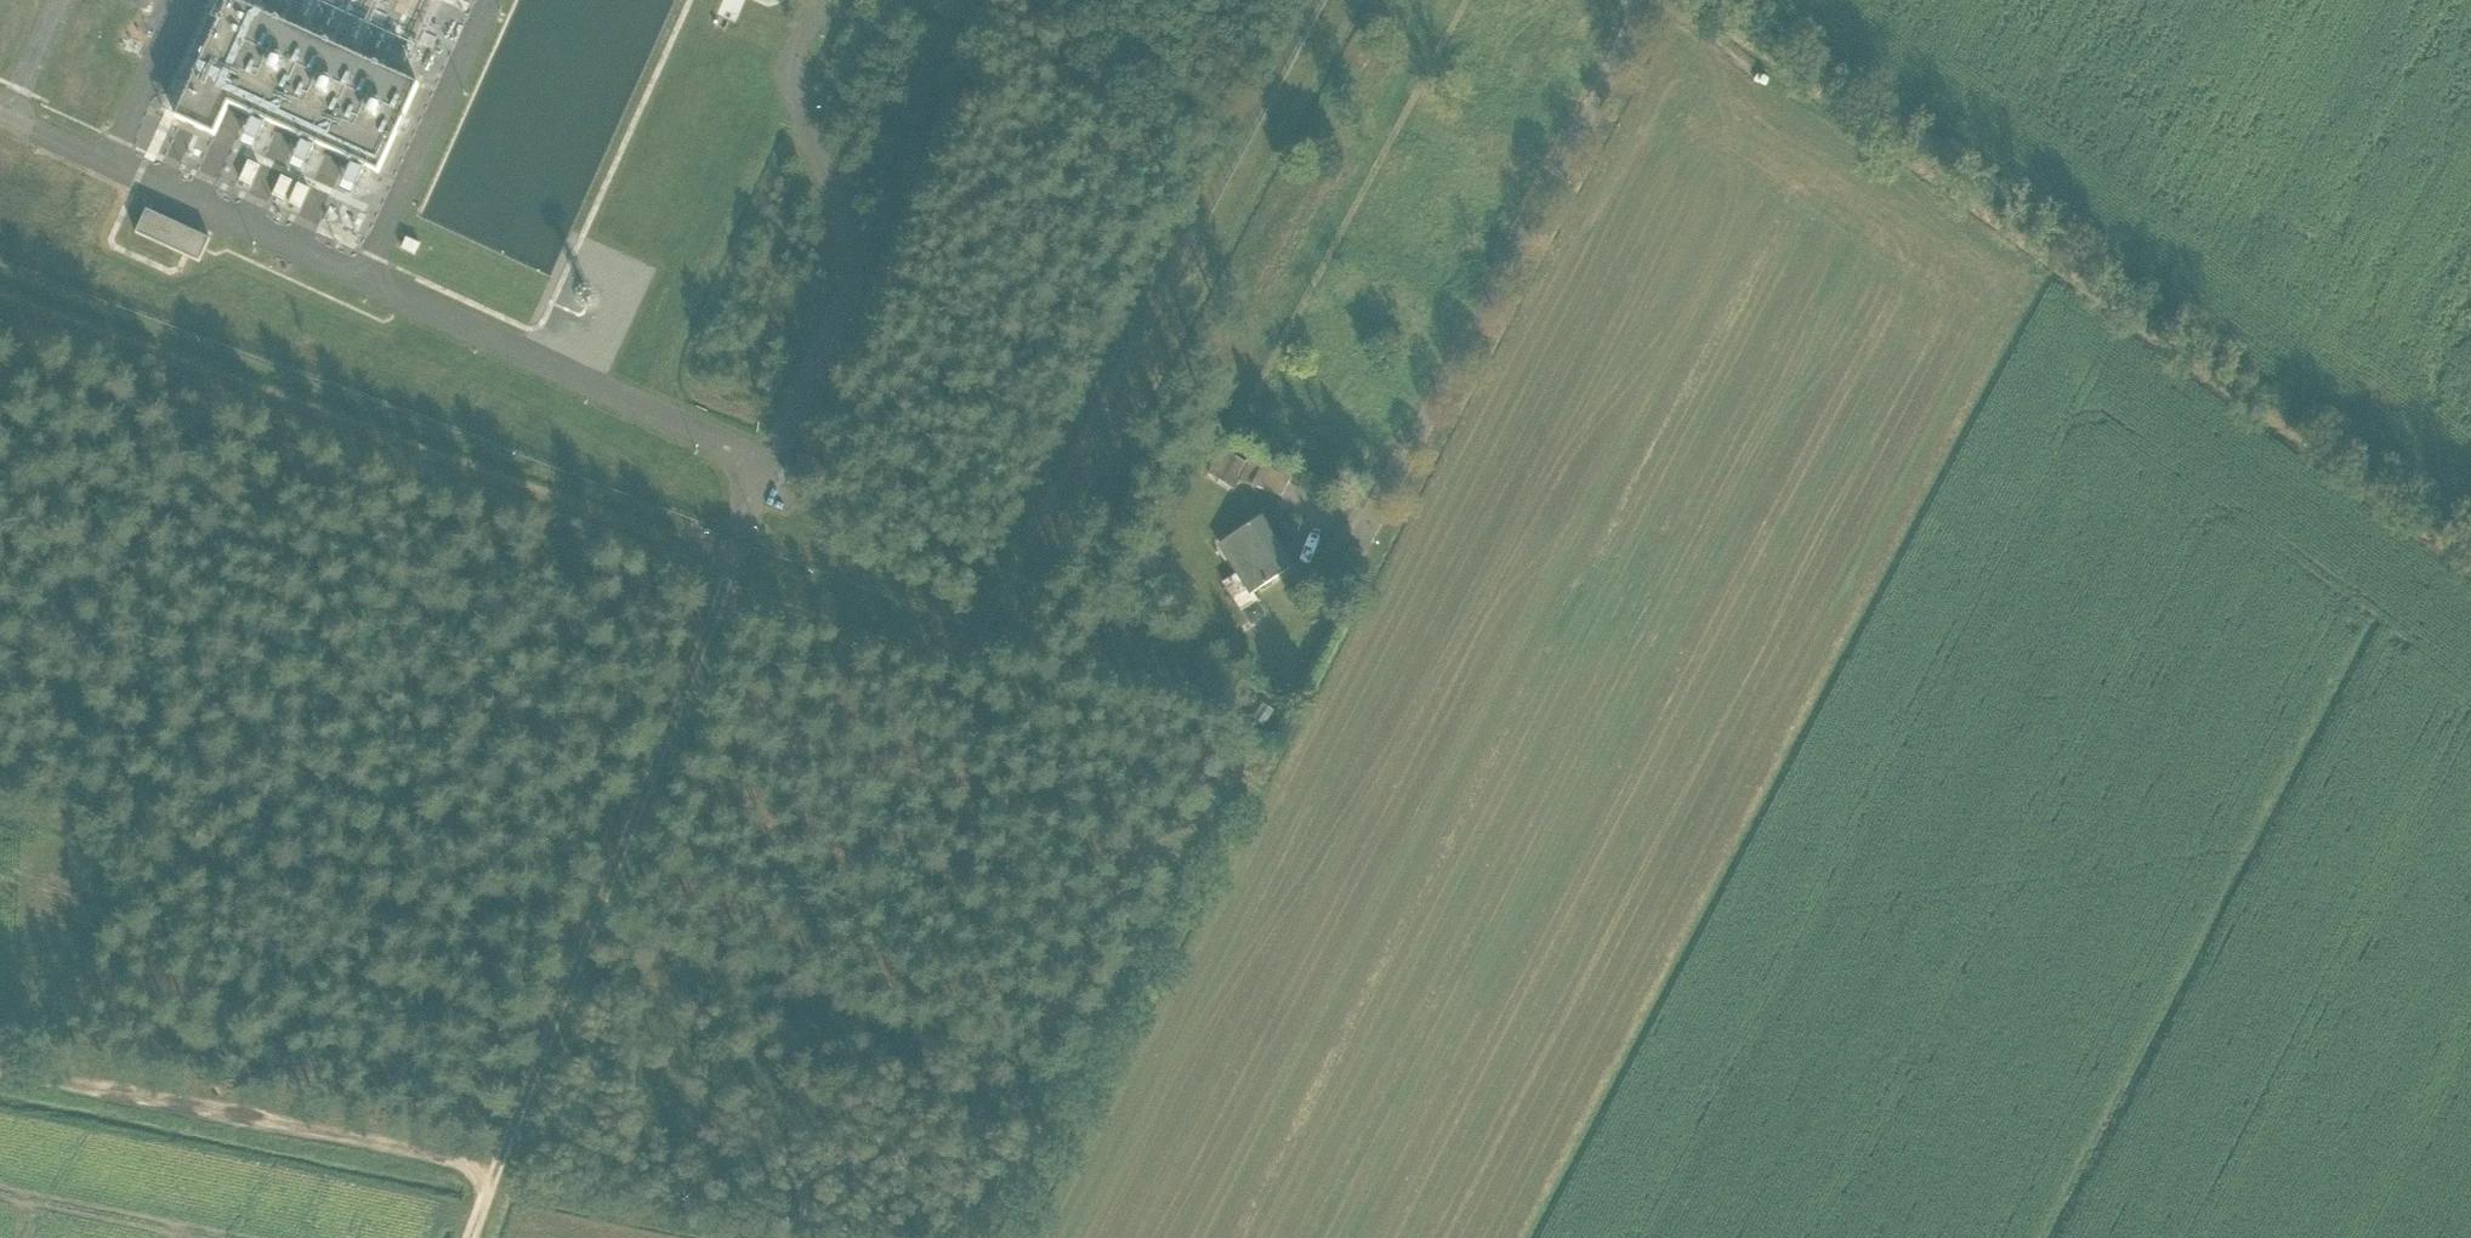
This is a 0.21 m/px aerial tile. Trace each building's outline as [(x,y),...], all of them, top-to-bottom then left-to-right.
[(417,85),(231,0),(228,0),(174,118),(214,135),(229,106),(377,173),(417,85)] [(318,219),(328,193),(313,187),(303,213),(318,219)] [(135,234),(198,263),(209,240),(145,211),(135,234)] [(1206,474),(1232,490),(1248,466),(1222,450),(1206,474)] [(1254,484),(1281,497),(1291,477),(1264,464),(1254,484)] [(1258,518),(1221,543),(1239,571),(1222,583),(1235,603),(1252,592),(1253,593),(1291,568),(1258,518)]
